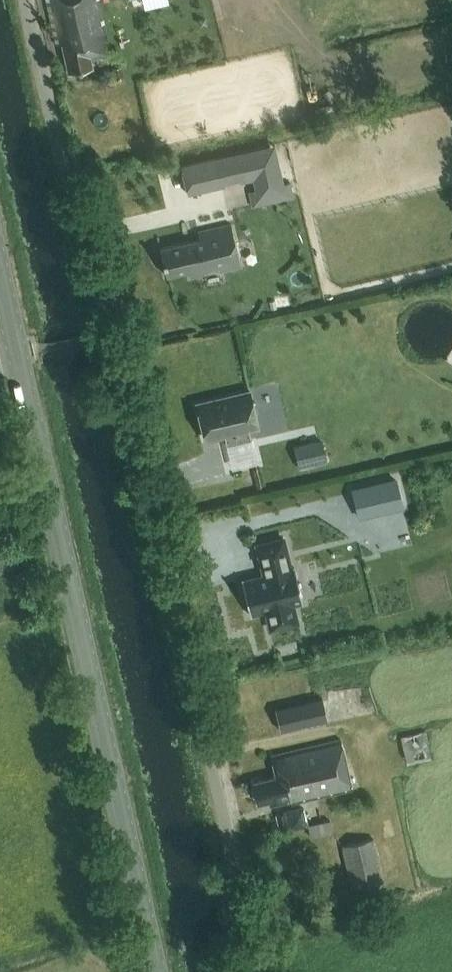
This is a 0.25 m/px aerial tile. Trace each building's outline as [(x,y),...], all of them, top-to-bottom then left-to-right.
[(110,54),(99,0),(46,0),(56,44),(62,43),(68,72),(92,67),(90,58),(110,54)] [(269,145),(246,150),(255,189),(249,191),(252,205),(293,196),(289,181),(283,183),(281,172),(275,173),(269,145)] [(215,158),(181,166),(187,193),(221,185),(215,158)] [(159,248),(166,275),(188,270),(190,277),(204,274),(204,270),(217,267),(218,271),(240,265),(230,223),(197,231),(199,239),(159,248)] [(261,429),(251,389),(195,402),(205,443),(225,438),(227,446),(252,440),(250,432),(261,429)] [(299,468),(326,461),(321,439),(294,445),(299,468)] [(359,516),(403,506),(396,477),(352,488),(359,516)] [(279,539),(252,545),(260,575),(241,580),(250,614),(268,609),(273,628),(300,621),(295,603),(302,601),(294,567),(287,569),(279,539)] [(327,720),(322,697),(275,708),(280,731),(327,720)] [(407,757),(434,756),(432,730),(406,731),(407,757)] [(253,781),(258,802),(270,800),(271,805),(290,800),(291,803),(352,789),(340,739),(270,755),(275,776),(253,781)] [(276,813),(279,826),(287,824),(284,811),(276,813)] [(329,819),(307,824),(310,837),(332,832),(329,819)] [(341,846),(351,889),(384,881),(374,838),(341,846)]
